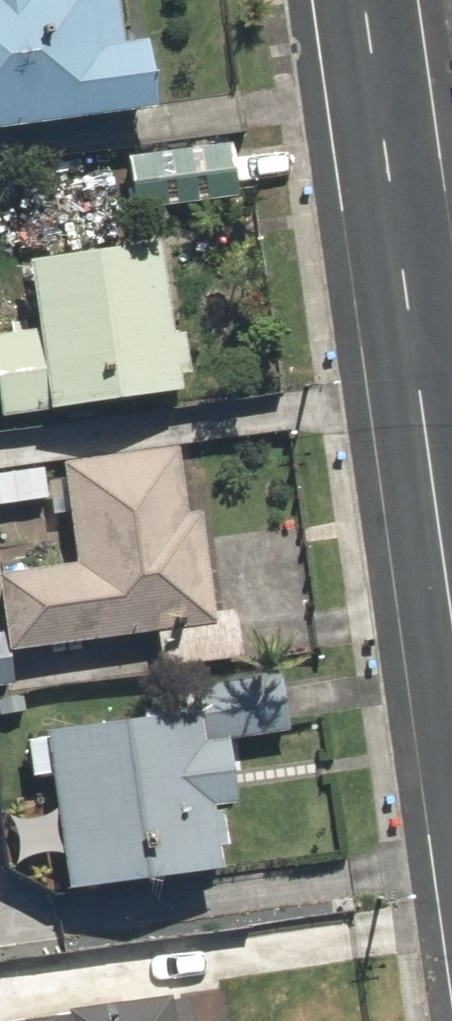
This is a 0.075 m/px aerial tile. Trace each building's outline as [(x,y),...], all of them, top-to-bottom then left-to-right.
[(177,103),(170,33),(133,37),(130,0),(0,0),(0,121),(177,103)] [(169,234),(33,252),(42,324),(0,329),(0,364),(6,407),(205,381),(198,327),(182,329),(169,234)] [(6,560),(15,640),(220,618),(208,500),(193,502),(186,437),(70,450),(81,552),(6,560)] [(0,466),(0,502),(50,498),(48,462),(0,466)] [(0,625),(0,681),(10,680),(4,624),(0,625)] [(249,795),(235,700),(51,728),(73,878),(234,854),(226,799),(249,795)] [(0,1018),(0,1020),(248,1020),(240,975),(0,1018)]
